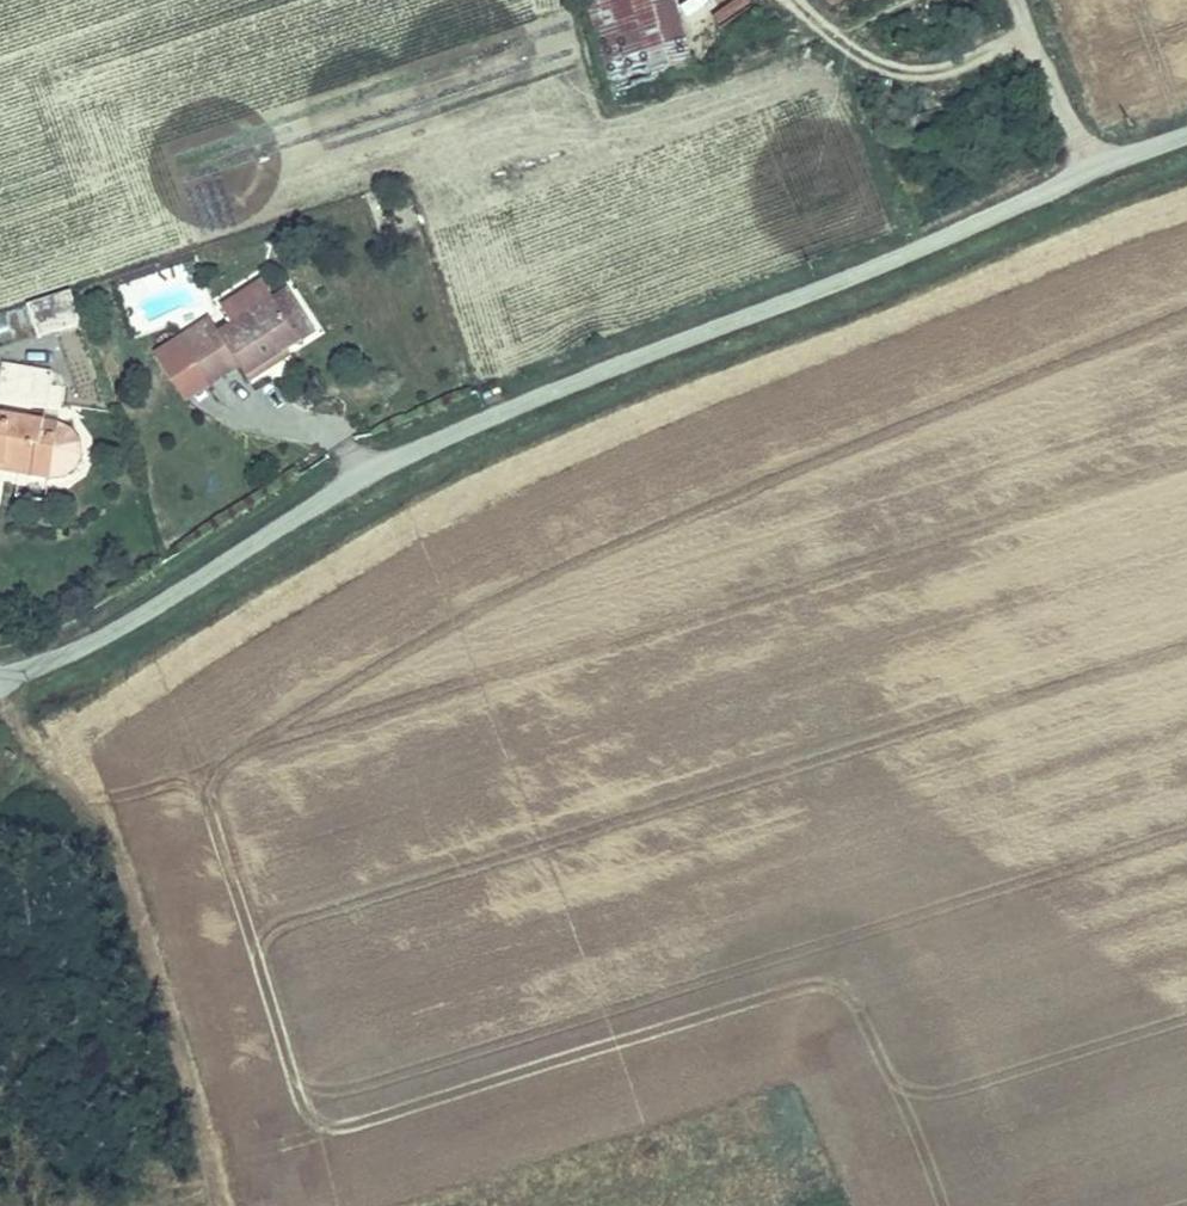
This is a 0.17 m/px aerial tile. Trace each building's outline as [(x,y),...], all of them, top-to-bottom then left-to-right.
[(659,74),(636,0),(583,0),(611,90),(659,74)] [(659,74),(694,64),(674,0),(636,0),(659,74)] [(289,277),(218,324),(240,356),(251,371),(269,359),(265,353),(317,318),(289,277)] [(70,288),(24,303),(35,337),(81,322),(70,288)] [(240,356),(218,324),(209,310),(181,330),(212,375),(240,356)] [(0,315),(0,343),(12,341),(7,313),(0,315)] [(15,374),(10,408),(49,414),(55,381),(15,374)] [(10,408),(0,406),(0,465),(38,471),(40,458),(57,461),(62,433),(46,430),(49,414),(10,408)]
